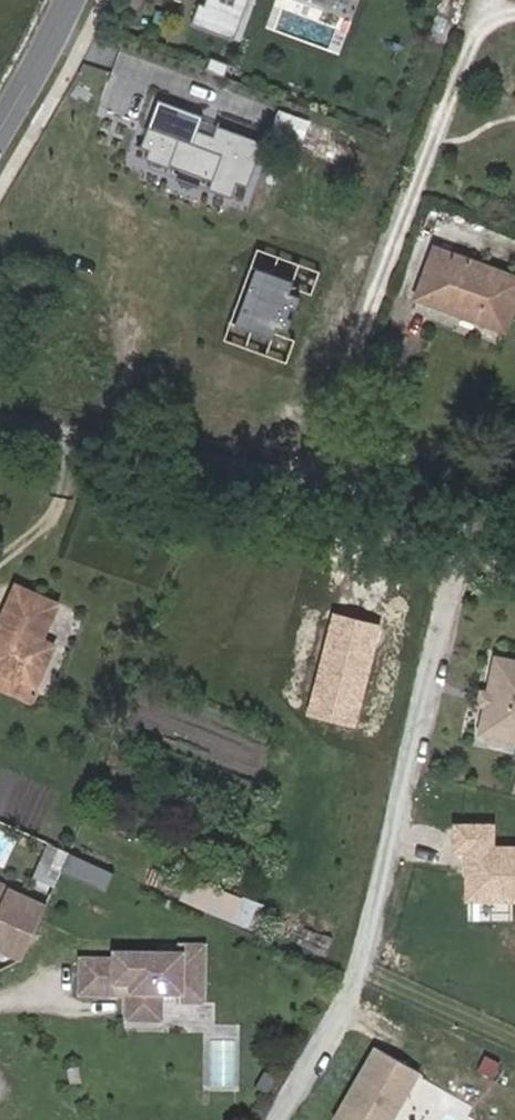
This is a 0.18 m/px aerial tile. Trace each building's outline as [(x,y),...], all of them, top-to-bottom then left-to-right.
[(238,33),(243,11),(198,1),(193,23),(238,33)] [(140,152),(214,175),(210,187),(244,197),(264,132),(157,99),(140,152)] [(273,131),(305,139),(311,115),(280,107),(273,131)] [(417,298),(502,330),(514,297),(514,277),(436,247),(417,298)] [(228,334),(285,352),(309,276),(252,258),(228,334)] [(0,618),(0,666),(41,684),(60,638),(46,632),(62,598),(17,579),(0,618)] [(494,657),(478,734),(514,742),(514,662),(494,657)] [(0,666),(0,681),(35,696),(41,684),(0,666)] [(496,839),(497,817),(453,817),(453,848),(466,849),(465,900),(510,901),(510,900),(514,900),(514,840),(496,839)] [(109,888),(117,869),(51,838),(34,874),(58,885),(66,868),(109,888)] [(198,875),(188,897),(252,925),(262,902),(198,875)] [(22,959),(47,902),(23,891),(21,895),(0,886),(0,950),(22,959)] [(165,1023),(166,999),(209,1000),(209,947),(179,947),(179,954),(113,953),(111,959),(78,958),(77,995),(128,996),(128,1022),(165,1023)] [(424,1066),(374,1040),(333,1117),(339,1119),(395,1119),(424,1066)]
